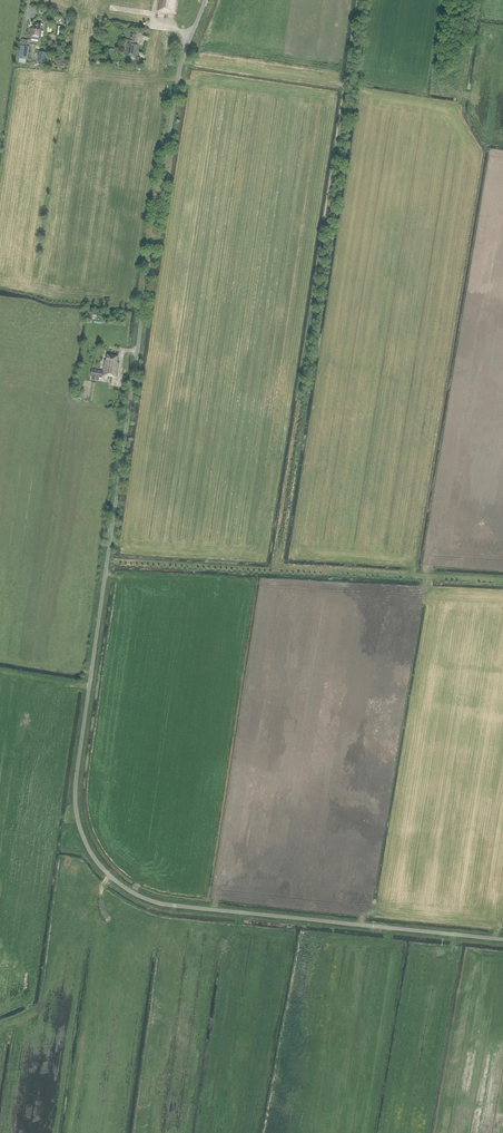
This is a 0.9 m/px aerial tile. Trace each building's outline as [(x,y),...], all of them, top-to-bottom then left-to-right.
[(177,0),(158,0),(156,12),(169,14),(169,13),(174,14),(177,0)] [(41,38),(42,30),(40,30),(41,24),(33,23),(33,29),(31,29),(30,37),(31,39),(39,40),(41,38)] [(135,57),(137,45),(135,44),(137,35),(131,34),(130,40),(128,40),(126,56),(135,57)] [(29,46),(27,46),(28,39),(22,38),(19,58),(27,59),(29,46)] [(48,62),(49,56),(47,55),(47,52),(39,51),(37,61),(48,62)] [(66,56),(60,55),(58,65),(65,66),(66,56)] [(104,361),(103,367),(104,367),(103,371),(91,369),(90,375),(102,377),(103,375),(116,377),(118,367),(118,362),(117,362),(118,356),(107,355),(106,361),(104,361)]
